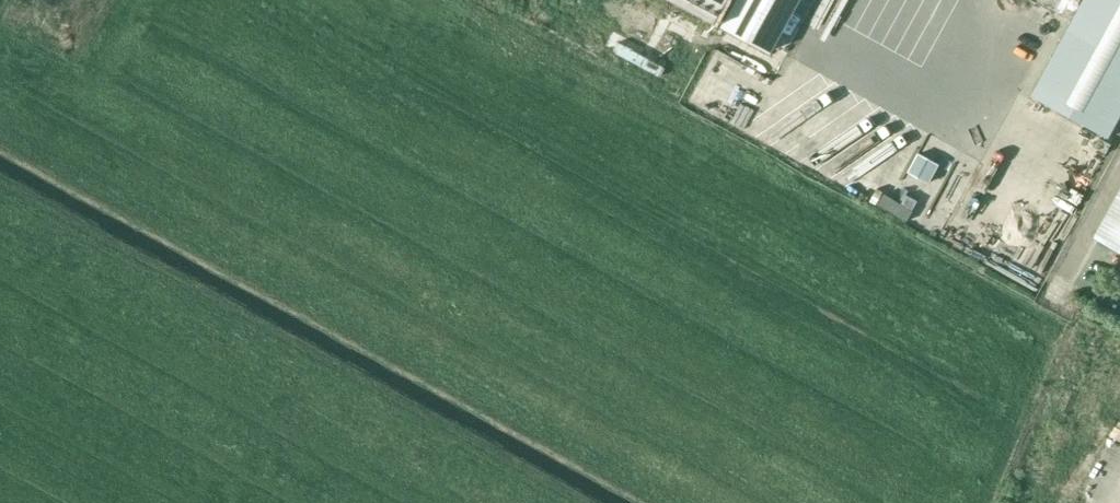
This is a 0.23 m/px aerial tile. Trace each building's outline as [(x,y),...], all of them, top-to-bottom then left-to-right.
[(713,23),(725,0),(672,0),(713,23)] [(795,0),(732,0),(718,26),(766,52),(795,0)] [(1030,94),(1109,137),(1119,116),(1119,0),(1082,0),(1030,94)] [(1097,232),(1119,245),(1119,189),(1097,232)]
